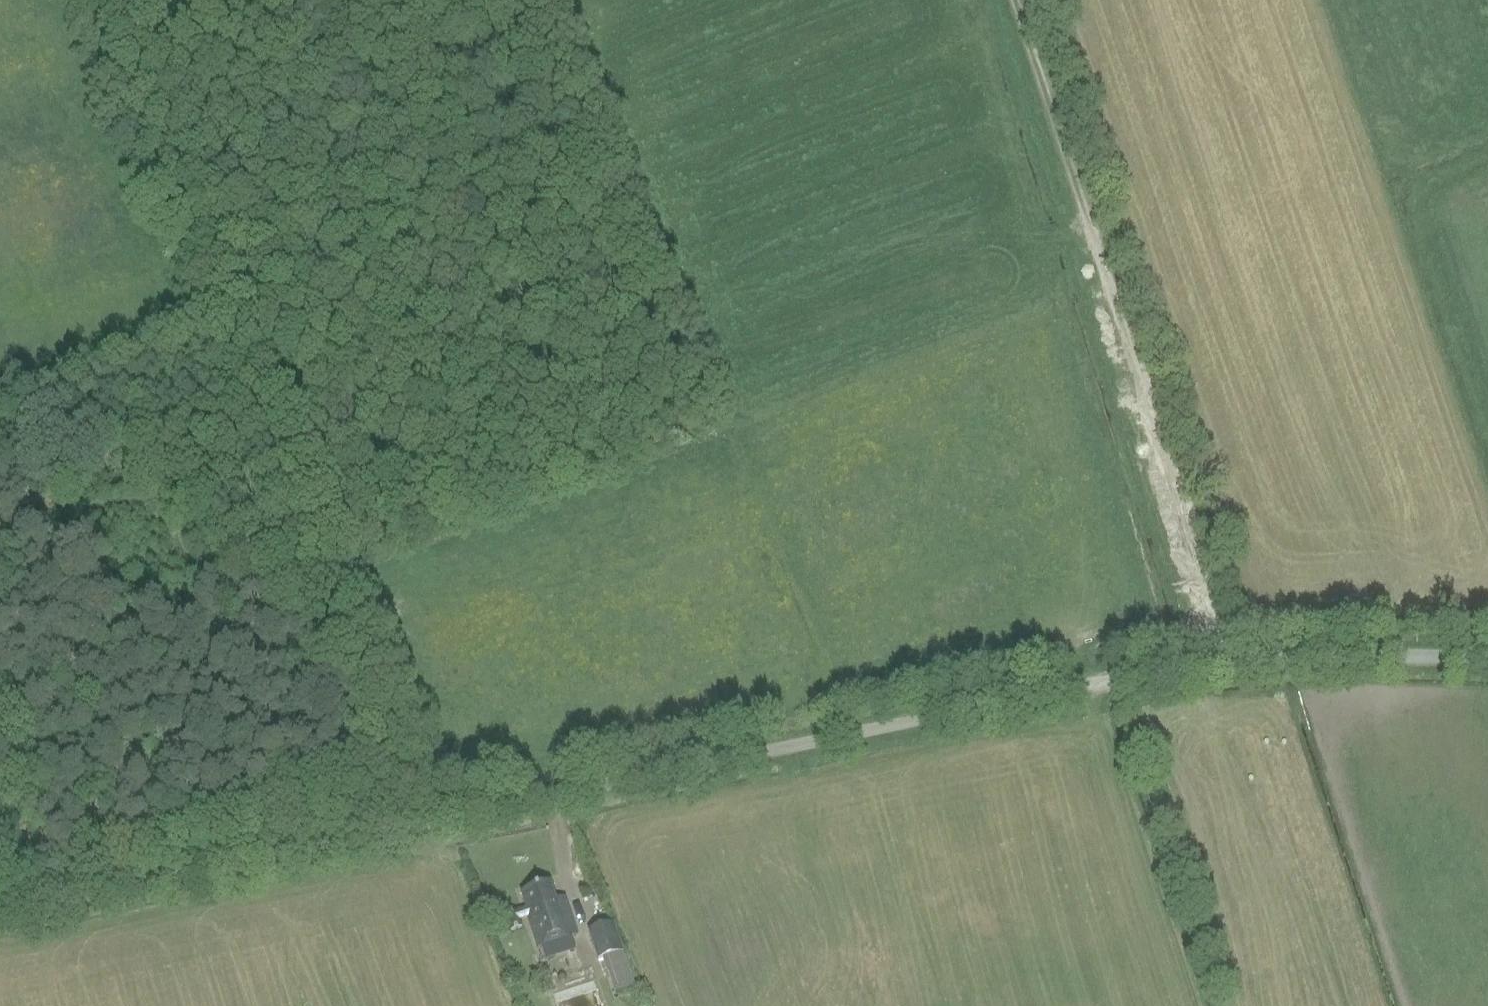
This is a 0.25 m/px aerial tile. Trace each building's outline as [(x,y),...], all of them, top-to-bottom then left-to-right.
[(522,892),(527,907),(504,915),(509,930),(521,926),(519,919),(528,916),(538,948),(578,935),(566,897),(557,900),(551,882),(522,892)] [(622,951),(612,922),(585,931),(595,960),(622,951)]
